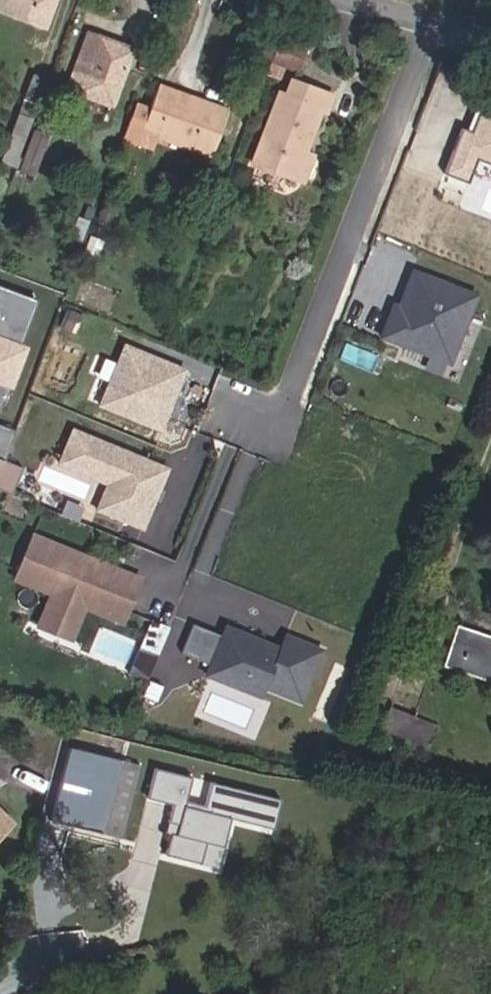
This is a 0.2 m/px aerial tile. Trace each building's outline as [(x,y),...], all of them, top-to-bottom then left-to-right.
[(33,27),(46,0),(0,0),(0,14),(33,27)] [(103,97),(123,50),(114,46),(116,41),(81,26),(59,78),(103,97)] [(297,71),(308,41),(279,30),(267,60),(297,71)] [(6,154),(34,81),(21,76),(0,130),(0,152),(6,154)] [(247,160),(285,177),(295,153),(316,109),(325,113),(331,100),(291,81),(284,97),(277,94),(247,160)] [(223,112),(202,104),(199,111),(179,103),(182,95),(154,83),(143,110),(135,107),(121,141),(142,150),(150,132),(152,126),(187,141),(185,146),(205,156),(223,112)] [(202,104),(182,95),(179,103),(199,111),(202,104)] [(478,108),(471,129),(459,125),(442,172),(467,181),(476,156),(490,161),(490,112),(478,108)] [(26,118),(11,157),(30,165),(45,125),(26,118)] [(150,132),(185,146),(187,141),(152,126),(150,132)] [(295,153),(285,177),(296,182),(306,158),(295,153)] [(479,290),(412,266),(399,301),(394,300),(380,336),(452,362),(479,290)] [(39,297),(0,284),(0,403),(3,404),(39,297)] [(188,367),(123,341),(98,403),(163,429),(188,367)] [(3,456),(13,428),(0,423),(0,454),(3,456)] [(171,466),(74,425),(58,463),(106,483),(97,505),(146,526),(171,466)] [(22,465),(7,460),(0,479),(0,485),(13,490),(22,465)] [(143,578),(31,532),(11,579),(50,595),(37,628),(76,643),(88,611),(123,625),(143,578)] [(153,676),(173,626),(152,618),(132,668),(153,676)] [(280,645),(225,623),(204,673),(262,697),(266,685),(302,700),(324,647),(286,631),(280,645)] [(469,644),(472,634),(457,629),(443,666),(458,672),(462,661),(490,671),(490,652),(469,644)] [(376,740),(418,757),(429,730),(387,713),(376,740)] [(125,828),(141,771),(74,751),(55,808),(112,825),(125,828)] [(148,796),(174,801),(164,855),(223,866),(232,819),(277,827),(283,793),(154,768),(148,796)]
